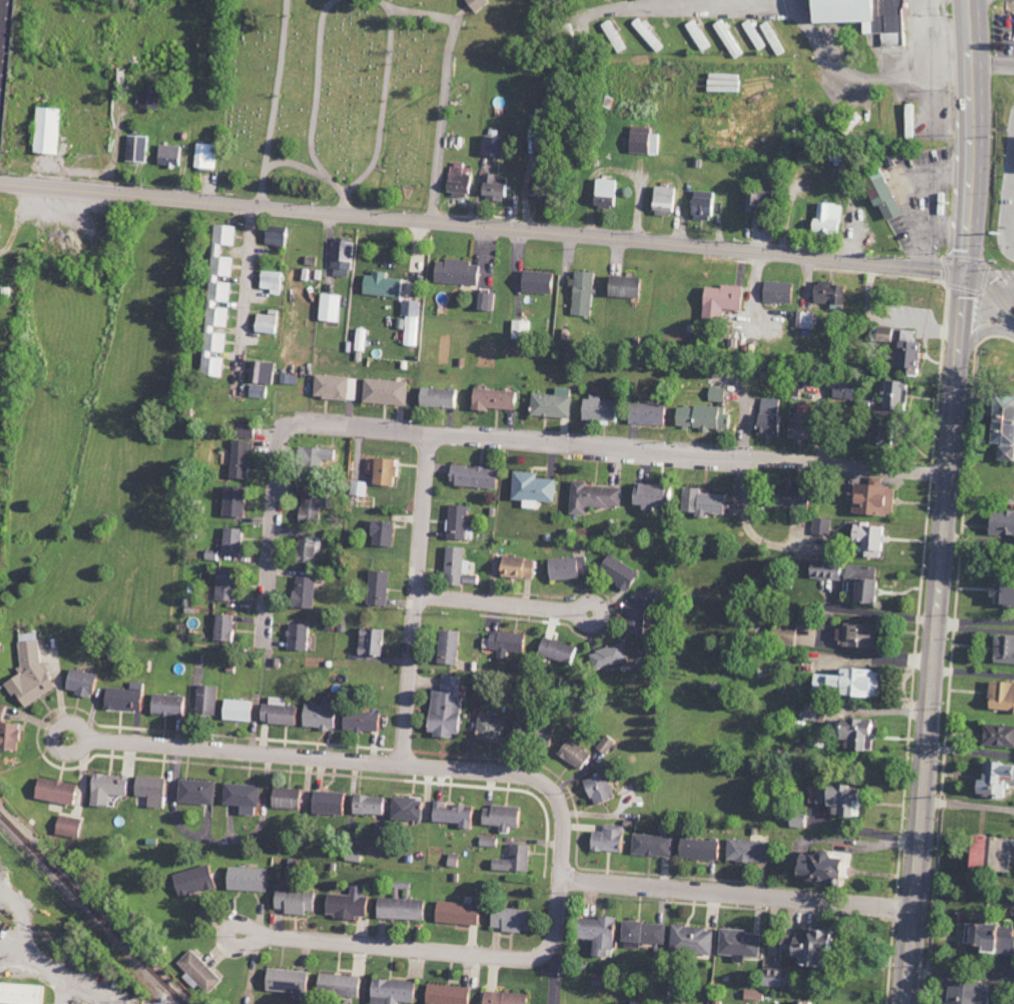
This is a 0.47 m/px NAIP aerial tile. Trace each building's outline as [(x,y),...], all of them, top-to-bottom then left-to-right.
[(487,0),(463,0),(474,13),(488,1),(487,0)] [(860,21),(861,34),(880,33),(880,46),(904,46),(903,16),(908,16),(907,0),(802,0),(803,23),(860,21)] [(1004,12),(1013,12),(1013,0),(1003,0),(1004,12)] [(630,23),(657,53),(664,47),(637,17),(630,23)] [(745,53),(722,18),(712,25),(734,59),(745,53)] [(684,24),(701,52),(709,47),(693,19),(684,24)] [(601,24),(607,37),(615,34),(609,20),(601,24)] [(758,26),(776,58),(785,52),(767,21),(758,26)] [(624,40),(613,42),(615,52),(625,50),(624,40)] [(158,109),(159,91),(139,91),(139,109),(158,109)] [(904,104),(905,139),(914,138),(913,104),(904,104)] [(33,153),(58,154),(60,108),(34,108),(33,153)] [(649,127),(629,127),(628,153),(660,154),(661,134),(649,134),(649,127)] [(149,162),(150,137),(128,136),(127,162),(149,162)] [(479,156),(500,156),(501,137),(480,136),(479,156)] [(215,169),(216,144),(196,143),(195,168),(215,169)] [(183,167),(185,146),(159,145),(158,166),(183,167)] [(473,169),(447,168),(445,195),(472,196),(473,169)] [(871,208),(877,205),(884,221),(899,213),(878,169),(858,179),(871,208)] [(480,201),(509,202),(510,177),(481,176),(480,201)] [(617,208),(618,180),(593,179),(592,207),(617,208)] [(671,211),(672,204),(677,204),(677,187),(652,187),(652,211),(671,211)] [(707,221),(711,193),(693,190),(688,218),(707,221)] [(742,211),(773,211),(773,191),(742,191),(742,211)] [(841,204),(816,204),(815,219),(809,219),(808,232),(840,233),(841,204)] [(203,352),(225,354),(226,330),(227,330),(229,308),(217,307),(217,301),(230,302),(231,280),(232,280),(234,258),(220,257),(221,245),(236,246),(237,227),(212,225),(203,352)] [(288,246),(289,227),(265,226),(264,245),(288,246)] [(350,277),(352,240),(332,240),(331,276),(350,277)] [(433,282),(481,285),(482,266),(471,265),(471,260),(444,259),(444,262),(434,261),(433,282)] [(259,288),(270,289),(270,295),(284,295),(284,272),(260,271),(259,288)] [(520,292),(552,293),(553,272),(520,271),(520,292)] [(591,317),(595,272),(574,271),(574,280),(573,280),(570,315),(591,317)] [(401,279),(387,278),(387,275),(364,272),(361,294),(399,298),(401,279)] [(606,297),(638,298),(638,277),(607,276),(606,297)] [(762,303),(790,303),(790,282),(762,282),(762,303)] [(813,303),(841,304),(842,283),(813,282),(813,303)] [(740,287),(702,286),(700,319),(721,320),(721,309),(740,310),(740,287)] [(475,309),(492,312),(495,294),(478,291),(475,309)] [(337,323),(341,296),(321,294),(317,320),(337,323)] [(419,345),(420,301),(402,300),(401,322),(405,322),(405,345),(419,345)] [(254,314),(254,332),(278,334),(280,311),(268,310),(268,314),(254,314)] [(815,313),(796,312),(795,328),(814,329),(815,313)] [(530,321),(512,320),(511,333),(530,333),(530,321)] [(891,328),(873,327),(872,341),(890,342),(891,328)] [(354,351),(367,352),(368,330),(355,329),(354,351)] [(914,331),(899,330),(898,341),(893,340),(890,367),(909,370),(908,375),(913,375),(913,369),(916,369),(919,342),(913,341),(914,331)] [(199,376),(222,377),(222,357),(200,357),(199,376)] [(251,382),(271,385),(274,364),(254,361),(251,382)] [(280,384),(297,385),(297,375),(280,374),(280,384)] [(357,400),(358,377),(312,375),(311,399),(357,400)] [(407,405),(408,381),(363,379),(362,403),(407,405)] [(853,381),(832,381),(831,399),(853,399),(853,381)] [(881,409),(904,410),(904,381),(882,381),(881,409)] [(248,397),(265,399),(266,386),(249,384),(248,397)] [(708,401),(724,402),(725,388),(708,387),(708,401)] [(417,407),(457,408),(457,390),(418,388),(417,407)] [(513,390),(470,388),(470,409),(513,410),(513,390)] [(529,416),(570,418),(571,389),(555,388),(555,394),(530,394),(529,416)] [(580,420),(613,421),(614,401),(599,400),(599,397),(581,396),(580,420)] [(992,444),(992,461),(1008,461),(1009,444),(1013,444),(1013,397),(985,396),(983,444),(992,444)] [(779,399),(761,397),(760,412),(778,413),(779,399)] [(663,425),(664,405),(628,404),(627,424),(663,425)] [(674,428),(726,430),(727,408),(676,405),(674,428)] [(755,435),(776,435),(776,414),(754,414),(755,435)] [(880,419),(866,419),(865,444),(879,444),(880,419)] [(804,424),(787,425),(788,443),(805,442),(804,424)] [(248,456),(252,456),(252,441),(231,441),(230,479),(247,479),(248,456)] [(371,485),(393,486),(394,460),(372,459),(371,485)] [(495,468),(449,465),(448,485),(495,488),(495,468)] [(535,473),(511,472),(510,500),(521,500),(521,508),(536,508),(537,502),(553,503),(554,479),(534,479),(535,473)] [(891,515),(893,488),(879,486),(880,478),(868,476),(867,485),(852,483),(851,493),(849,493),(846,514),(882,518),(883,514),(891,515)] [(349,496),(365,497),(366,482),(350,481),(349,496)] [(585,486),(586,481),(570,481),(569,515),(584,515),(584,507),(620,508),(621,487),(585,486)] [(660,485),(633,485),(632,505),(639,505),(638,510),(649,511),(649,506),(660,506),(660,485)] [(222,517),(242,517),(243,487),(223,487),(222,517)] [(680,513),(704,515),(704,513),(720,514),(722,495),(699,493),(700,489),(682,487),(680,513)] [(771,507),(803,510),(805,490),(774,487),(771,507)] [(318,494),(299,494),(300,523),(319,523),(318,494)] [(466,506),(448,505),(447,540),(465,540),(466,506)] [(985,511),(984,535),(1013,536),(1013,512),(985,511)] [(831,520),(813,517),(811,534),(829,536),(831,520)] [(393,522),(368,521),(367,536),(371,536),(371,546),(392,547),(393,522)] [(881,558),(882,525),(847,524),(846,542),(859,543),(859,557),(881,558)] [(242,555),(241,528),(223,529),(224,556),(242,555)] [(315,549),(321,549),(320,537),(297,537),(298,563),(315,563),(315,549)] [(467,573),(468,561),(462,561),(463,548),(443,548),(442,585),(460,586),(460,573),(467,573)] [(637,572),(606,554),(596,572),(627,590),(637,572)] [(532,578),(533,558),(498,557),(497,577),(532,578)] [(547,558),(547,580),(578,579),(578,573),(586,573),(585,557),(547,558)] [(807,561),(806,578),(840,580),(841,563),(807,561)] [(873,567),(847,566),(845,602),(871,603),(873,567)] [(235,601),(237,571),(216,570),(214,600),(235,601)] [(387,607),(388,572),(368,571),(367,606),(387,607)] [(291,608),(312,609),(314,578),(292,577),(291,608)] [(983,596),(989,596),(988,605),(1013,606),(1013,583),(983,582),(983,596)] [(645,635),(646,599),(634,598),(634,607),(624,607),(623,634),(645,635)] [(213,642),(231,642),(232,615),(214,614),(213,642)] [(308,625),(289,624),(287,650),(306,651),(308,625)] [(770,644),(796,645),(797,625),(771,624),(770,644)] [(869,625),(840,624),(839,646),(868,647),(869,625)] [(381,656),(382,629),(358,629),(357,656),(381,656)] [(436,664),(457,665),(458,632),(438,631),(436,664)] [(506,652),(520,653),(522,636),(488,631),(486,650),(496,651),(495,659),(505,660),(506,652)] [(535,653),(568,665),(575,647),(541,636),(535,653)] [(991,636),(990,664),(1013,665),(1013,637),(991,636)] [(55,689),(46,674),(50,672),(40,655),(38,638),(34,640),(17,642),(21,673),(3,683),(11,696),(16,695),(23,707),(55,689)] [(587,652),(592,670),(626,661),(621,644),(587,652)] [(834,676),(809,674),(808,688),(834,690),(834,696),(876,699),(878,672),(834,669),(834,676)] [(94,673),(68,670),(65,693),(92,696),(94,673)] [(459,677),(441,676),(440,691),(428,690),(426,735),(458,737),(460,697),(458,697),(459,677)] [(105,688),(104,710),(140,711),(141,683),(130,682),(130,689),(105,688)] [(986,682),(985,711),(1013,712),(1013,683),(986,682)] [(216,715),(217,686),(195,686),(194,715),(216,715)] [(149,714),(183,715),(184,696),(150,695),(149,714)] [(285,698),(269,698),(268,704),(260,704),(259,723),(294,725),(295,706),(285,706),(285,698)] [(321,704),(302,704),(302,728),(331,729),(332,698),(321,698),(321,704)] [(252,701),(222,700),(221,721),(251,722),(252,701)] [(341,711),(340,731),(379,732),(380,712),(341,711)] [(476,741),(502,742),(503,718),(477,718),(476,741)] [(547,745),(551,724),(531,721),(527,742),(547,745)] [(834,740),(840,740),(840,751),(869,751),(869,721),(834,721),(834,740)] [(0,723),(0,750),(17,751),(18,724),(0,723)] [(614,742),(604,735),(595,749),(606,756),(614,742)] [(588,756),(569,738),(556,752),(575,770),(588,756)] [(979,764),(979,780),(969,780),(969,795),(1006,796),(1007,785),(1013,786),(1013,765),(979,764)] [(612,798),(602,773),(581,781),(591,806),(612,798)] [(109,806),(109,796),(126,796),(127,776),(90,774),(89,806),(109,806)] [(32,797),(71,807),(76,786),(37,777),(32,797)] [(133,796),(147,796),(147,808),(163,808),(164,778),(133,777),(133,796)] [(215,783),(179,779),(177,802),(212,806),(215,783)] [(223,805),(238,806),(238,814),(257,815),(259,786),(224,784),(223,805)] [(815,786),(815,805),(828,806),(827,817),(855,817),(855,786),(815,786)] [(301,810),(302,789),(271,788),(270,808),(301,810)] [(383,815),(383,797),(352,796),(351,814),(383,815)] [(390,820),(420,821),(421,798),(391,797),(390,820)] [(457,829),(470,830),(471,806),(454,805),(453,808),(443,808),(443,802),(432,802),(431,822),(457,823),(457,829)] [(482,805),(479,824),(501,827),(500,832),(507,833),(507,827),(515,828),(517,809),(482,805)] [(77,839),(81,819),(58,814),(54,835),(77,839)] [(589,852),(619,852),(620,826),(602,825),(602,832),(589,831),(589,852)] [(670,856),(671,836),(631,835),(631,855),(670,856)] [(496,847),(497,839),(481,837),(480,846),(496,847)] [(1003,873),(1004,855),(1013,855),(1013,840),(964,837),(962,871),(1003,873)] [(718,841),(678,839),(677,859),(717,860),(718,841)] [(725,861),(766,863),(766,841),(726,840),(725,861)] [(528,872),(529,845),(509,845),(509,860),(491,859),(491,871),(528,872)] [(361,850),(345,850),(345,861),(360,862),(361,850)] [(849,854),(809,850),(808,856),(790,854),(787,881),(846,887),(849,854)] [(171,874),(175,896),(214,888),(211,876),(213,875),(211,865),(171,874)] [(265,892),(265,869),(225,868),(224,891),(265,892)] [(394,899),(376,898),(376,919),(422,920),(423,900),(410,899),(411,883),(394,882),(394,899)] [(324,894),(324,914),(334,914),(334,920),(356,920),(356,917),(368,917),(368,896),(363,896),(364,887),(350,886),(350,895),(324,894)] [(312,913),(313,892),(272,890),(271,912),(312,913)] [(478,906),(436,900),(433,921),(476,926),(478,906)] [(502,931),(526,933),(528,911),(501,908),(501,912),(490,910),(488,927),(502,929),(502,931)] [(589,957),(609,958),(611,934),(612,934),(613,918),(594,916),(594,920),(575,918),(574,939),(590,940),(589,957)] [(665,924),(620,922),(619,942),(630,943),(629,948),(640,948),(640,944),(664,945),(665,924)] [(995,954),(1012,955),(1013,927),(964,924),(963,946),(976,946),(975,954),(989,954),(990,940),(995,941),(995,954)] [(670,927),(669,953),(710,955),(712,928),(670,927)] [(823,953),(825,931),(801,929),(801,934),(776,932),(774,950),(784,950),(783,957),(792,958),(792,967),(811,969),(813,952),(823,953)] [(176,964),(187,974),(183,978),(196,990),(198,987),(207,995),(222,979),(191,949),(176,964)] [(264,991),(306,993),(307,971),(264,969),(264,991)] [(757,987),(786,988),(787,971),(758,970),(757,987)] [(361,977),(316,974),(314,994),(360,997),(361,977)] [(398,1002),(413,1003),(414,981),(370,980),(369,1003),(398,1003),(398,1002)] [(940,981),(939,1003),(985,1003),(987,983),(940,981)] [(49,985),(7,983),(6,1003),(32,1003),(48,1003),(49,985)] [(471,987),(426,985),(425,1003),(470,1003),(471,987)] [(743,1000),(761,1001),(762,991),(744,990),(743,1000)] [(525,994),(483,992),(483,1003),(525,1003),(525,994)]
